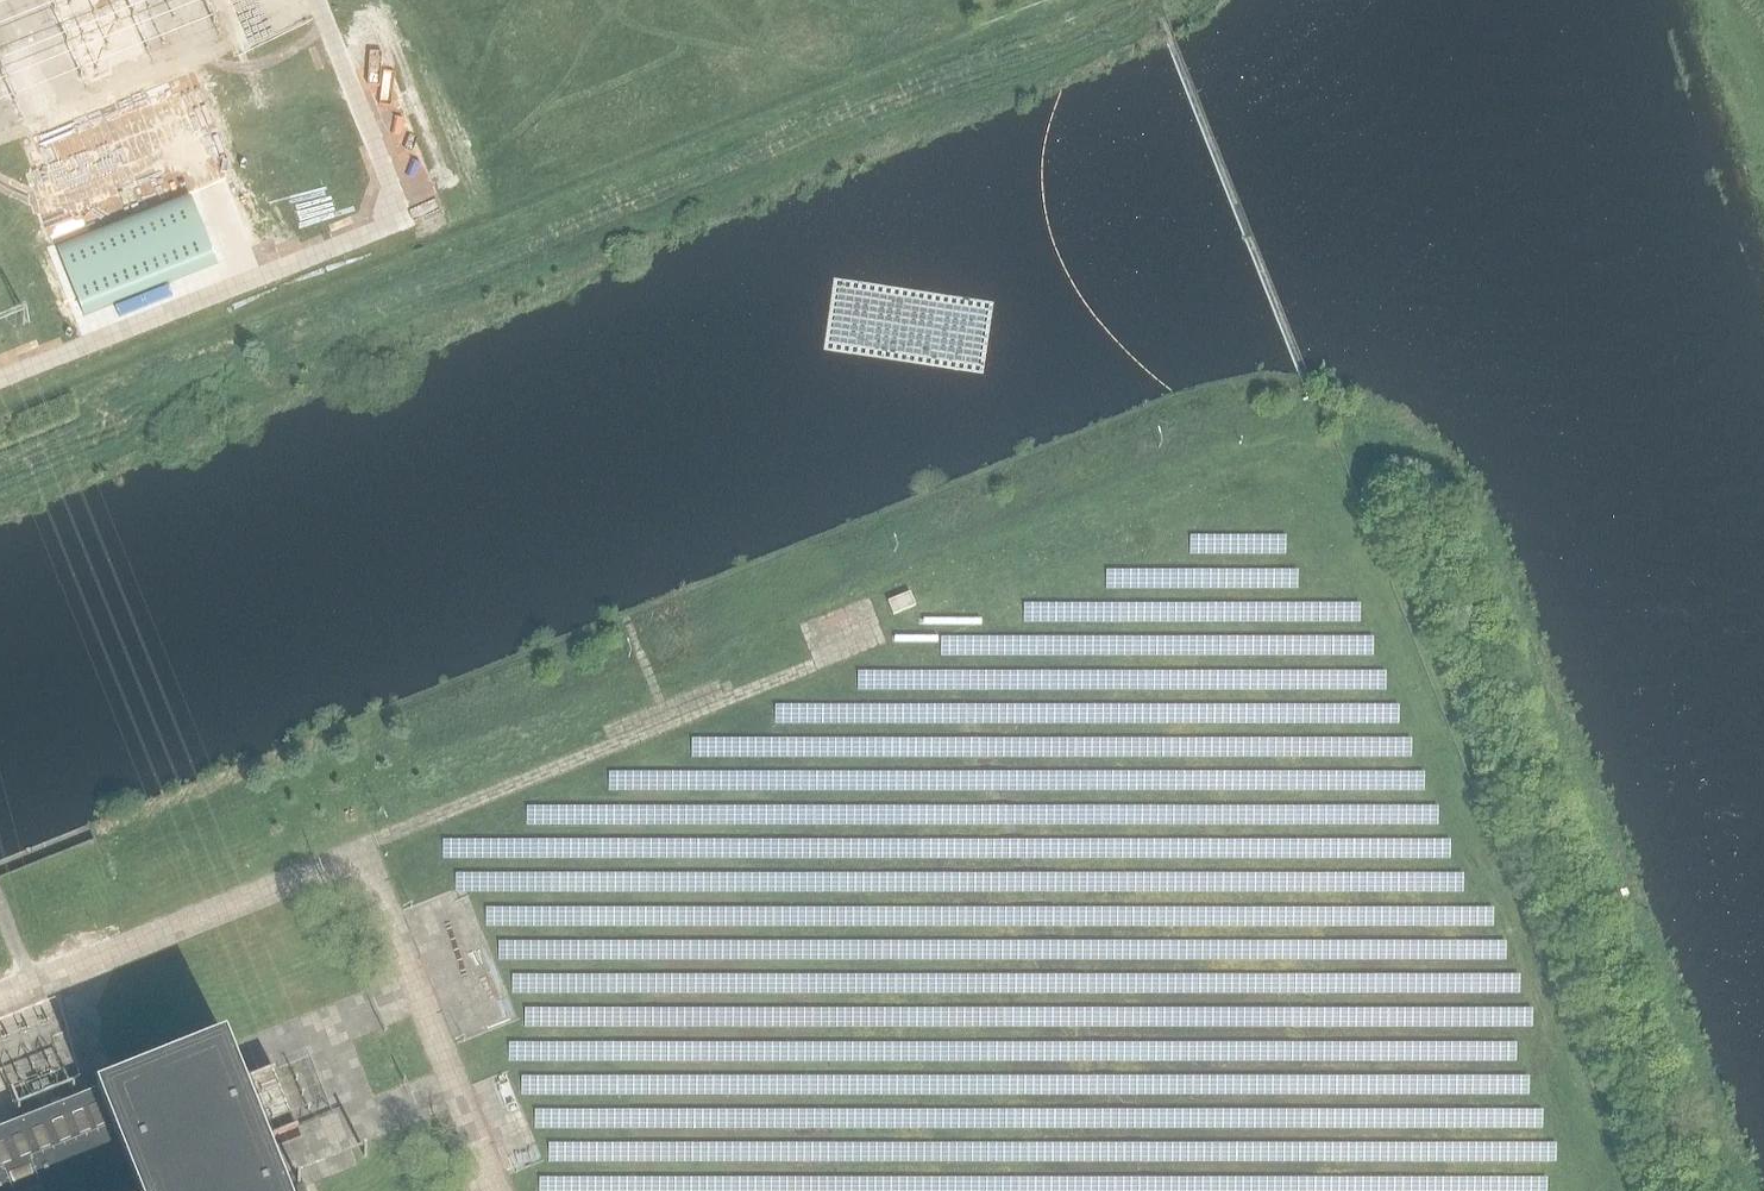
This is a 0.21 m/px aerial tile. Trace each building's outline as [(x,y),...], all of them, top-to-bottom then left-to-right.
[(918,592),(892,598),(895,613),(922,606),(918,592)] [(266,1142),(294,1131),(273,1077),(245,1088),(228,1046),(226,1042),(101,1092),(0,1132),(0,1190),(286,1190),(266,1142)]
